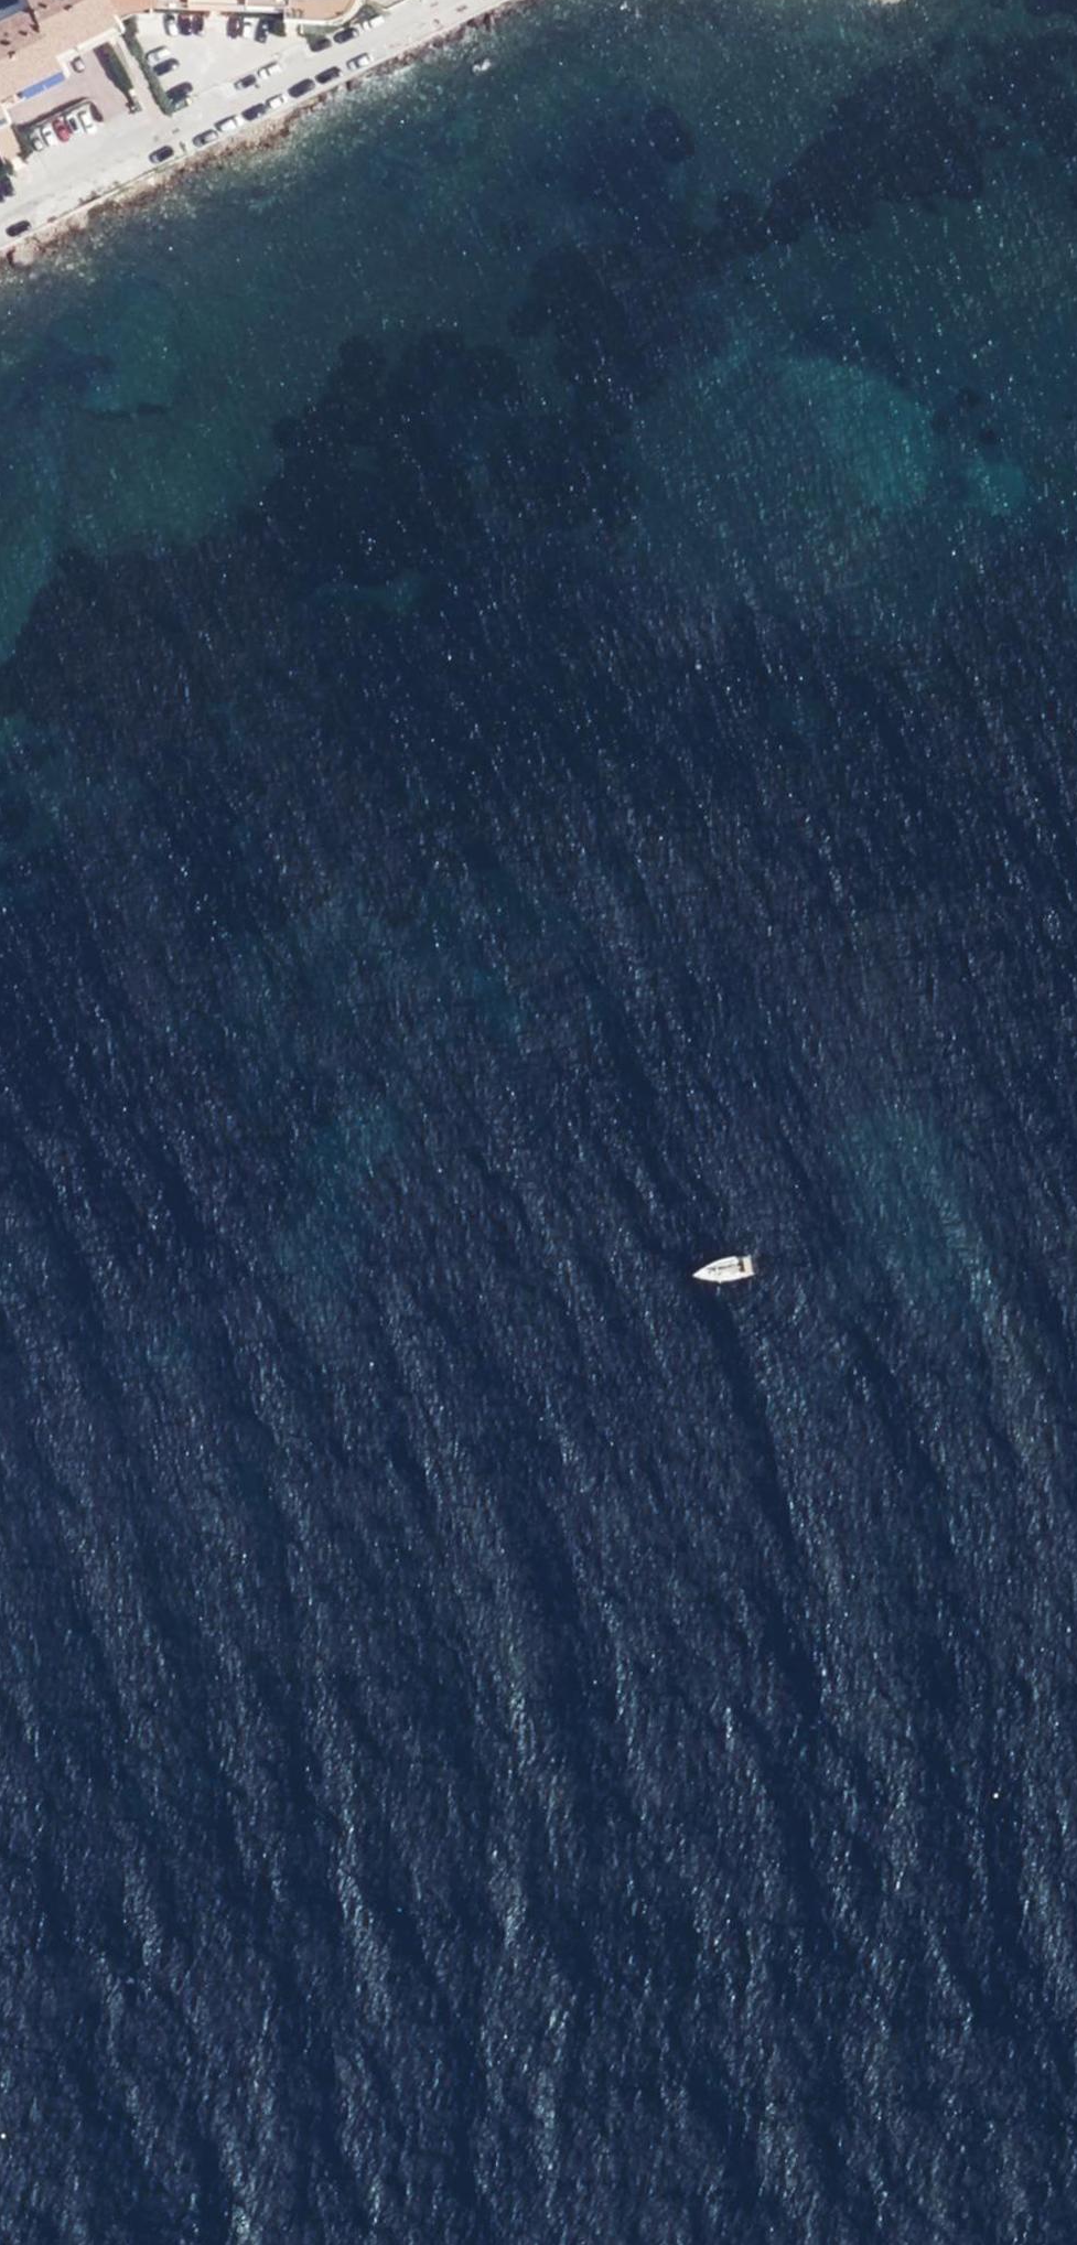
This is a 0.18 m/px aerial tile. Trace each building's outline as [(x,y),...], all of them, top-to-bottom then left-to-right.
[(3,126),(14,121),(5,104),(71,73),(63,57),(118,31),(125,28),(121,20),(112,0),(33,0),(0,17),(0,127),(3,126)] [(0,9),(0,17),(33,0),(18,0),(0,9)] [(121,20),(135,12),(144,12),(153,11),(153,6),(220,9),(287,11),(286,23),(294,23),(342,24),(366,2),(366,0),(112,0),(121,20)]
